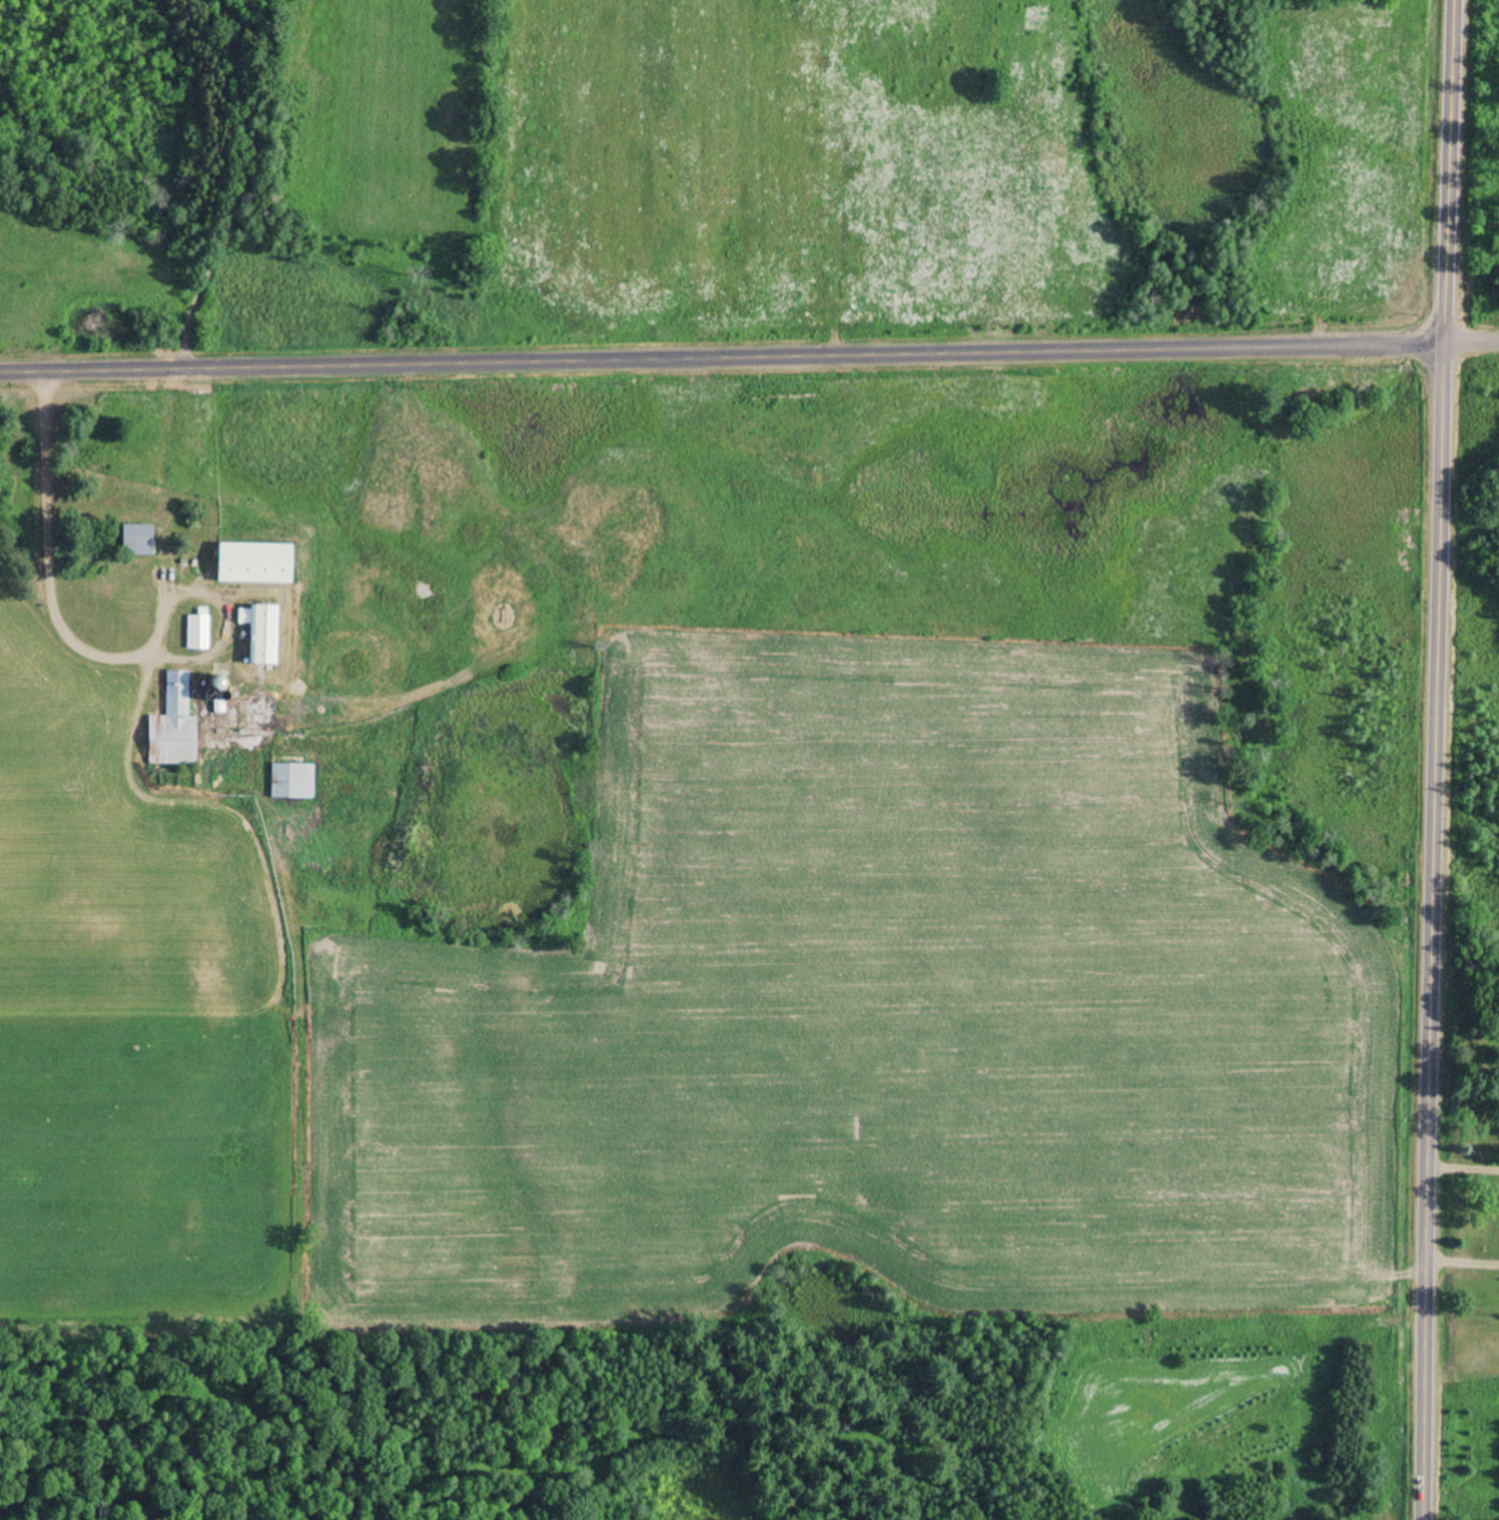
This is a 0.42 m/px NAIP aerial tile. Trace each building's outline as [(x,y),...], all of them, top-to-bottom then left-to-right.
[(151,550),(151,527),(121,527),(121,550),(151,550)] [(207,651),(207,608),(198,608),(198,617),(187,617),(187,651),(207,651)] [(276,608),(237,608),(237,627),(250,627),(249,668),(276,668),(276,608)] [(188,673),(165,672),(165,718),(147,718),(147,766),(195,767),(195,719),(187,719),(188,673)] [(205,682),(209,694),(220,690),(216,678),(205,682)] [(270,801),(313,801),(313,767),(270,767),(270,801)]
